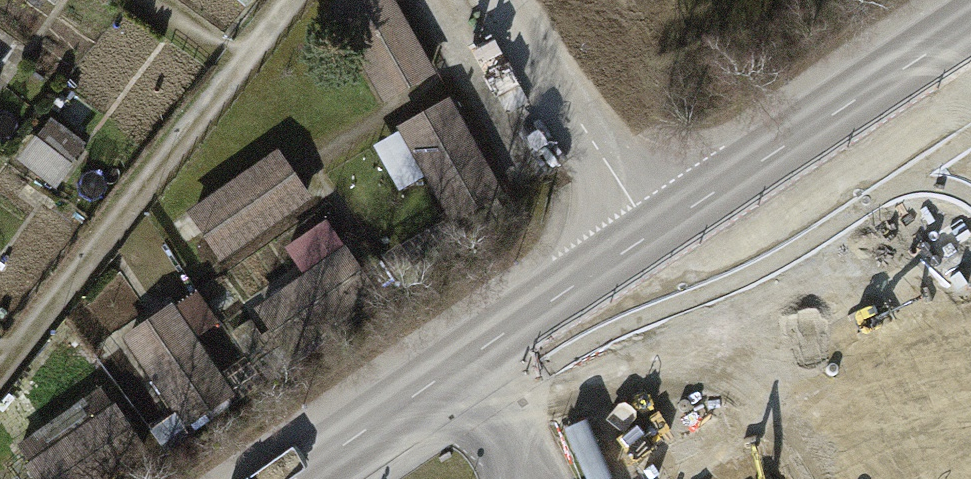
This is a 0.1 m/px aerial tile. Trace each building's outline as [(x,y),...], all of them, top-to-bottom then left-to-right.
[(394,0),(347,0),(334,7),(385,100),(434,73),(394,0)] [(452,101),(400,128),(460,238),(511,210),(452,101)] [(87,146),(53,120),(21,162),(55,188),(87,146)] [(312,200),(280,153),(190,215),(222,262),(312,200)] [(380,298),(348,251),(259,311),(291,358),(380,298)] [(234,396),(173,307),(125,340),(186,429),(234,396)] [(114,407),(27,467),(36,478),(106,478),(145,452),(114,407)]
